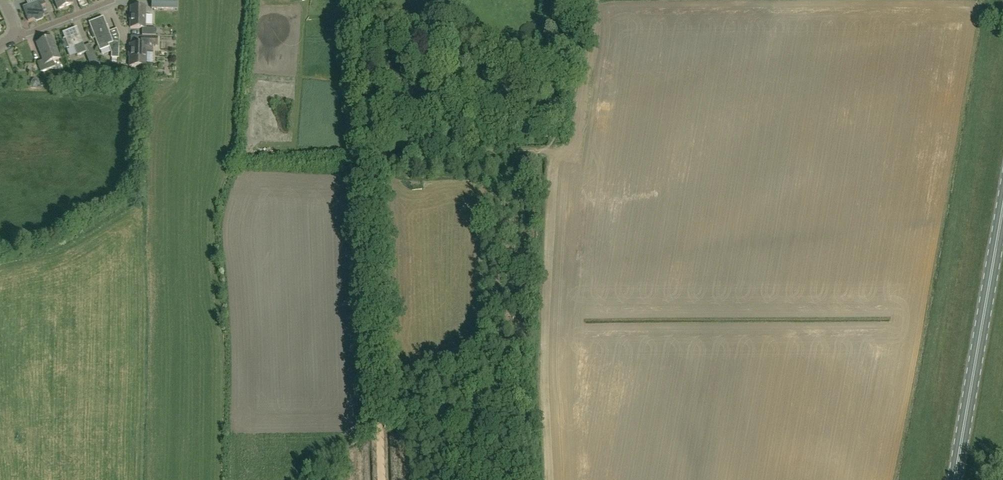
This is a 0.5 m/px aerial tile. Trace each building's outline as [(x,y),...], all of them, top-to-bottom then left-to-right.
[(46,5),(44,0),(45,0),(36,0),(37,2),(22,8),(28,22),(34,20),(36,22),(43,19),(43,16),(44,15),(41,7),(46,5)] [(72,5),(71,0),(54,0),(58,10),(72,5)] [(156,36),(156,29),(145,28),(145,8),(130,7),(130,29),(142,29),(142,36),(156,36)] [(113,43),(109,32),(103,18),(89,23),(100,51),(110,48),(108,45),(113,43)] [(63,34),(65,39),(63,40),(67,50),(69,49),(69,50),(77,46),(81,55),(86,53),(77,28),(63,34)] [(157,46),(157,38),(141,38),(141,45),(130,45),(129,67),(146,67),(146,52),(152,53),(152,46),(157,46)] [(41,73),(48,70),(55,67),(53,62),(60,59),(56,51),(54,51),(50,39),(37,43),(44,61),(37,63),(41,73)] [(94,53),(86,56),(91,69),(99,66),(94,53)]
